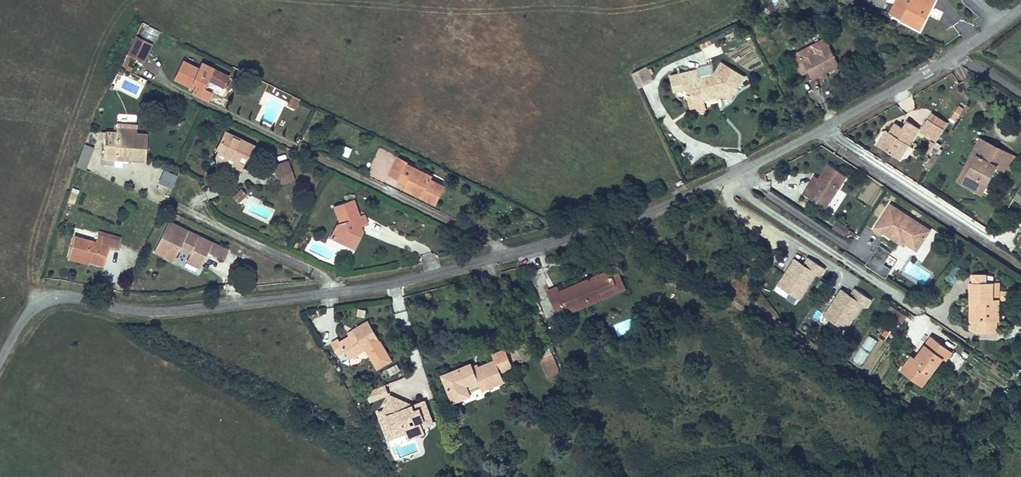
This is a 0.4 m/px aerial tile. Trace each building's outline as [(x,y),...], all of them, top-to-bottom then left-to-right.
[(882,9),(886,0),(864,0),(882,9)] [(898,18),(920,29),(935,0),(908,0),(898,18)] [(140,34),(155,42),(161,31),(145,23),(140,34)] [(151,43),(135,36),(126,54),(142,62),(151,43)] [(825,40),(792,57),(801,75),(808,72),(812,79),(839,65),(825,40)] [(203,87),(207,79),(213,82),(223,87),(229,76),(200,62),(197,69),(182,61),(173,78),(189,86),(191,82),(195,84),(193,88),(191,91),(208,99),(212,91),(209,90),(203,87)] [(698,78),(696,71),(671,76),(674,91),(686,88),(692,112),(705,109),(702,99),(721,94),(729,99),(743,78),(721,63),(711,79),(698,78)] [(646,67),(632,74),(639,87),(653,80),(646,67)] [(709,68),(696,71),(698,78),(711,79),(709,68)] [(209,90),(213,82),(207,79),(203,87),(209,90)] [(291,96),(287,105),(295,108),(299,99),(291,96)] [(942,128),(928,119),(920,132),(935,141),(942,128)] [(919,128),(907,121),(902,128),(894,123),(888,133),(890,134),(880,148),(898,159),(919,128)] [(116,123),(116,132),(135,133),(136,124),(116,123)] [(105,131),(103,155),(126,156),(126,160),(145,161),(147,134),(135,133),(116,132),(105,131)] [(888,133),(886,131),(876,145),(880,148),(890,134),(888,133)] [(225,133),(216,151),(237,162),(240,155),(246,158),(252,146),(225,133)] [(962,184),(984,141),(980,139),(958,181),(962,184)] [(984,141),(962,184),(981,193),(987,182),(984,181),(988,175),(990,176),(996,164),(1004,168),(1005,167),(1010,155),(984,141)] [(84,144),(81,151),(91,155),(94,148),(84,144)] [(344,145),(341,155),(348,158),(352,148),(344,145)] [(237,162),(216,151),(213,156),(240,170),(249,167),(258,149),(252,146),(246,158),(240,155),(237,162)] [(81,151),(75,166),(85,170),(91,155),(81,151)] [(1010,155),(1005,167),(1010,170),(1016,158),(1010,155)] [(389,175),(398,180),(406,164),(407,162),(398,158),(389,175)] [(273,168),(276,177),(291,171),(288,163),(273,168)] [(406,164),(398,180),(406,184),(422,192),(420,197),(436,205),(444,187),(430,181),(432,177),(406,164)] [(846,176),(828,164),(818,179),(811,189),(807,186),(802,194),(825,209),(846,176)] [(291,171),(276,177),(279,184),(294,178),(291,171)] [(818,179),(813,176),(807,186),(811,189),(818,179)] [(406,184),(403,189),(420,197),(422,192),(406,184)] [(73,188),(69,201),(74,202),(78,189),(73,188)] [(241,189),(232,198),(237,203),(246,195),(241,189)] [(330,237),(348,246),(352,237),(357,240),(361,232),(358,230),(353,228),(355,224),(359,226),(367,224),(364,214),(359,216),(352,199),(333,206),(339,223),(336,223),(330,237)] [(929,231),(890,205),(872,231),(880,236),(882,232),(898,243),(904,233),(907,236),(905,239),(919,247),(929,231)] [(851,227),(839,221),(835,227),(847,234),(851,227)] [(190,252),(189,256),(202,262),(207,251),(223,259),(227,250),(168,222),(153,251),(164,256),(167,250),(175,254),(179,247),(190,252)] [(98,232),(97,235),(119,241),(120,238),(98,232)] [(907,236),(904,233),(898,243),(902,246),(904,243),(916,251),(919,247),(905,239),(907,236)] [(74,236),(69,256),(89,262),(103,265),(108,246),(117,249),(119,241),(97,235),(95,242),(74,236)] [(352,237),(348,246),(353,249),(357,240),(352,237)] [(866,268),(888,277),(895,260),(889,257),(892,250),(876,244),(866,268)] [(89,262),(69,256),(68,258),(88,264),(89,262)] [(202,262),(189,256),(184,266),(197,272),(202,262)] [(805,264),(796,258),(779,285),(802,299),(818,273),(822,275),(826,269),(822,266),(809,258),(805,264)] [(955,284),(962,267),(954,264),(947,280),(955,284)] [(568,313),(600,299),(598,292),(615,285),(611,275),(609,270),(558,291),(556,286),(548,290),(557,312),(566,309),(568,313)] [(598,292),(600,299),(625,288),(619,272),(611,275),(615,285),(598,292)] [(970,283),(970,301),(975,301),(975,320),(969,320),(969,325),(982,333),(997,334),(997,321),(998,283),(985,283),(985,276),(972,276),(972,283),(970,283)] [(856,289),(852,295),(842,289),(826,315),(848,330),(865,304),(868,306),(872,300),(869,297),(856,289)] [(908,316),(890,303),(885,310),(903,323),(908,316)] [(356,334),(351,337),(341,342),(339,339),(331,343),(338,355),(346,350),(350,358),(366,349),(365,347),(379,338),(369,321),(354,330),(356,334)] [(890,333),(885,329),(879,337),(884,341),(890,333)] [(907,360),(900,370),(918,384),(923,377),(927,379),(942,358),(945,360),(952,352),(930,336),(914,359),(911,363),(907,360)] [(379,338),(365,347),(366,349),(378,368),(392,360),(379,338)] [(470,395),(467,388),(466,385),(478,380),(479,383),(482,390),(504,381),(500,372),(512,367),(506,349),(492,355),(495,360),(473,369),(471,364),(442,375),(454,402),(470,395)] [(550,353),(540,357),(549,378),(558,374),(550,353)] [(923,377),(918,384),(922,386),(927,379),(923,377)] [(1018,377),(1013,385),(1020,390),(1020,379),(1018,377)] [(466,385),(467,388),(479,383),(478,380),(466,385)] [(386,385),(366,391),(370,401),(390,395),(386,385)] [(1007,401),(1014,395),(1007,387),(1000,394),(1007,401)] [(391,394),(384,410),(378,412),(385,430),(396,426),(399,435),(407,432),(409,438),(424,432),(422,427),(433,423),(425,400),(413,405),(408,407),(404,404),(406,401),(391,394)] [(396,426),(385,430),(388,439),(399,435),(396,426)]
